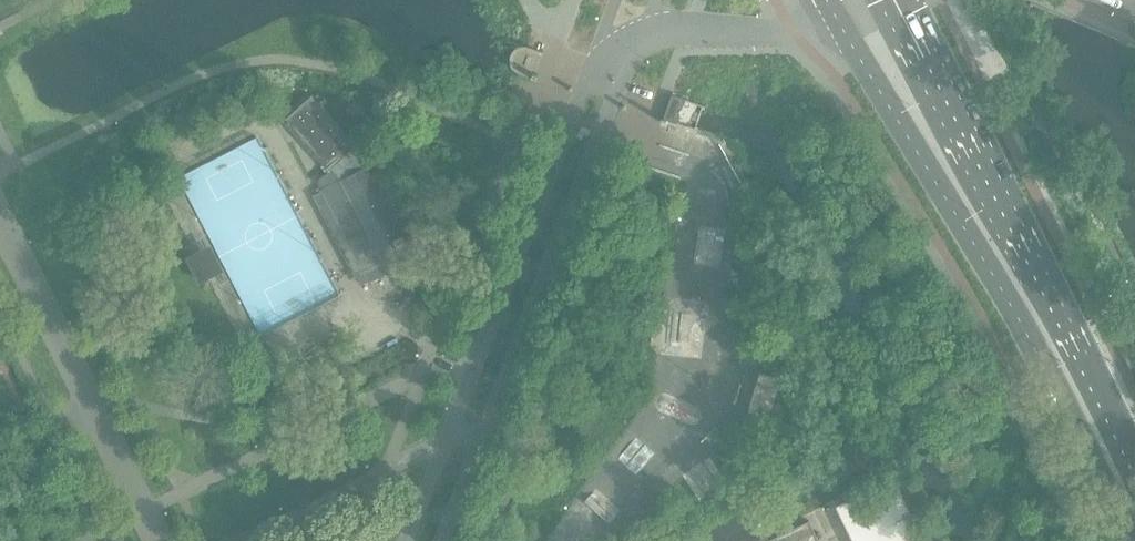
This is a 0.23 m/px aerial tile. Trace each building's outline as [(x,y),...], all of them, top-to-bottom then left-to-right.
[(392,194),(375,163),(368,166),(362,154),(355,147),(357,146),(312,95),(283,121),(328,171),(330,169),(340,180),(321,190),(368,281),(387,272),(400,265),(402,267),(405,265),(404,263),(415,257),(408,242),(413,240),(410,225),(405,216),(408,215),(406,211),(396,192),(392,194)] [(685,99),(676,96),(671,95),(663,119),(660,118),(659,122),(664,124),(666,120),(676,123),(685,99)] [(215,272),(204,252),(188,260),(198,280),(215,272)] [(837,506),(855,540),(924,540),(892,480),(837,506)] [(808,520),(766,540),(819,540),(808,520)]
